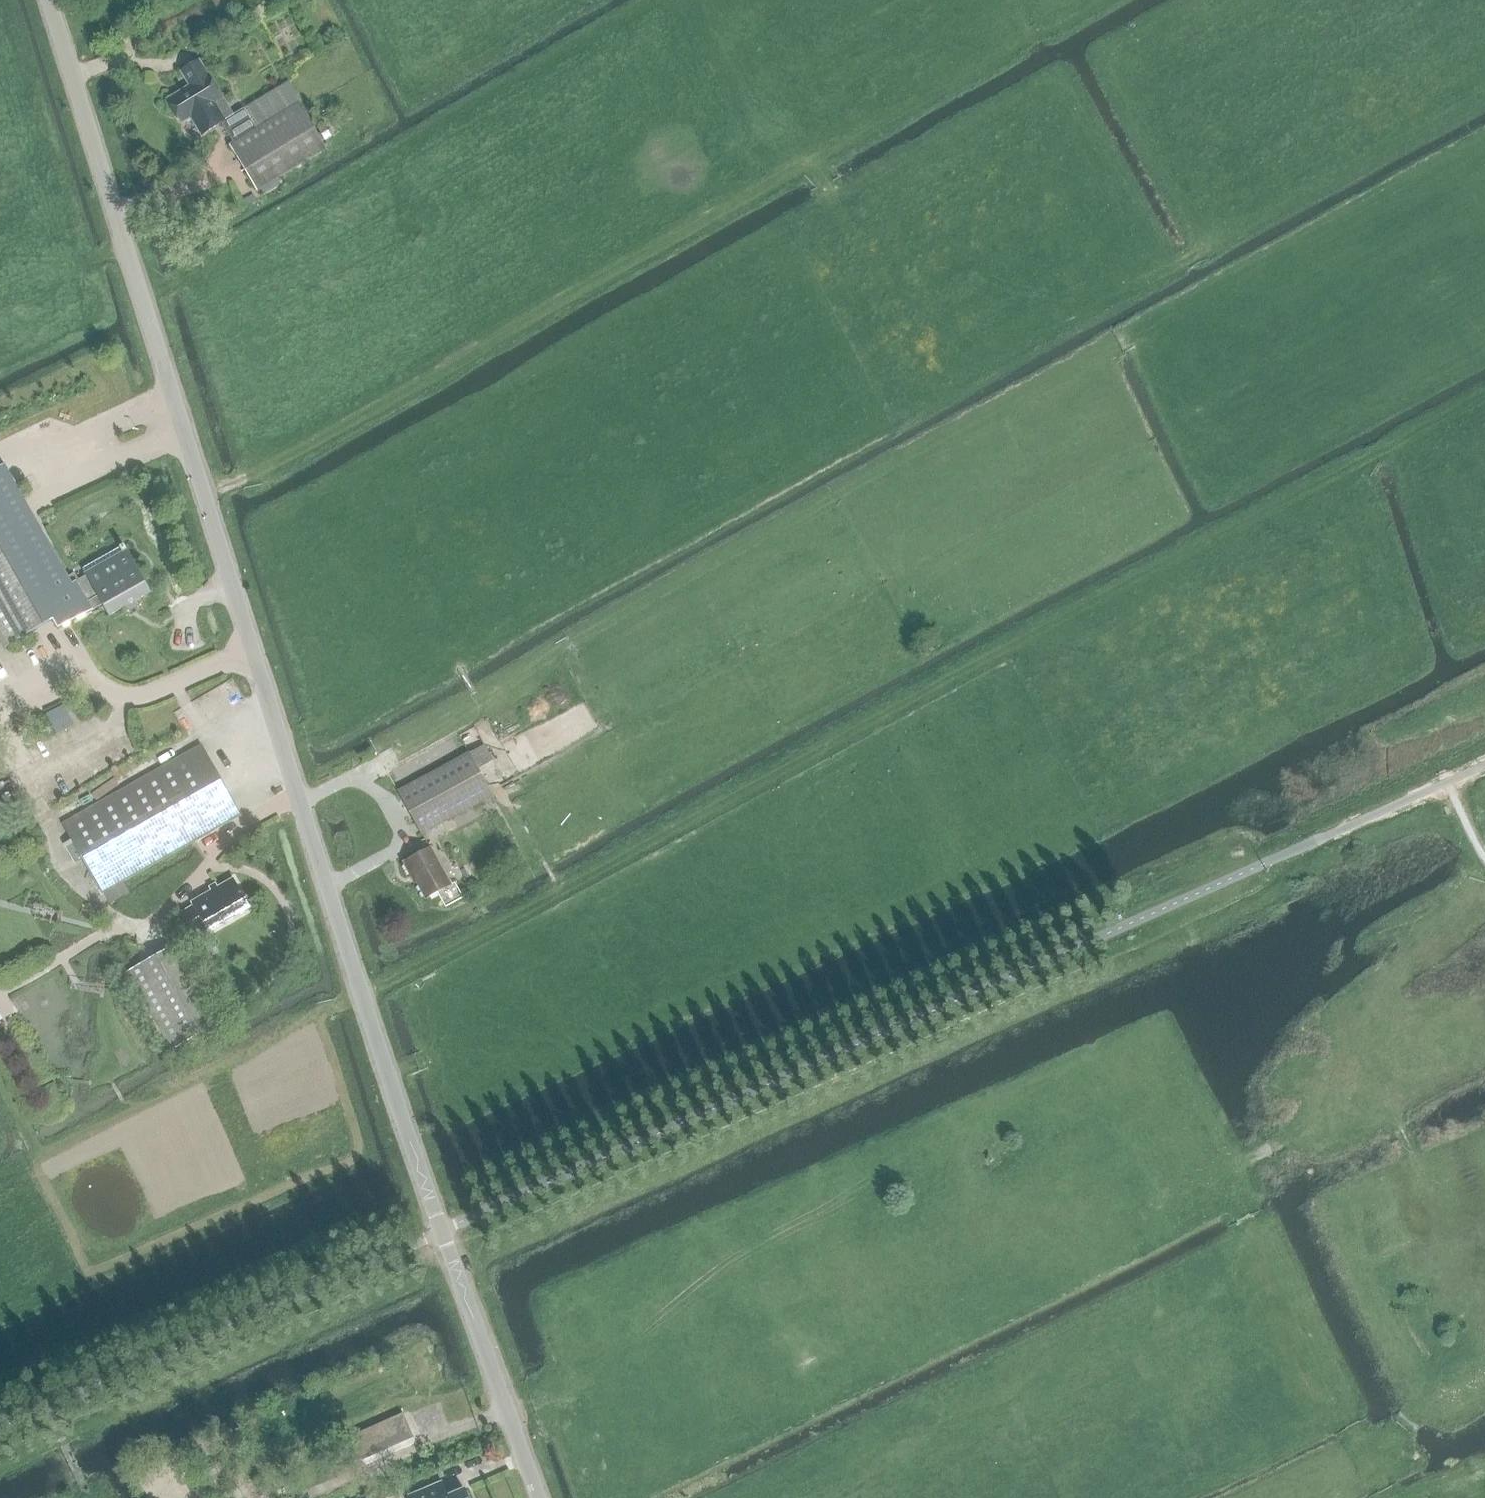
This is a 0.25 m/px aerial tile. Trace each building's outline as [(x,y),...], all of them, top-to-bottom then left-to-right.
[(325,150),(298,105),(300,103),(287,82),(232,116),(198,62),(181,72),(182,73),(183,72),(191,85),(167,100),(181,124),(206,108),(208,113),(214,109),(234,144),(229,147),(256,192),(325,150)] [(150,592),(133,562),(123,544),(82,566),(87,575),(78,580),(74,573),(68,577),(4,464),(0,466),(0,641),(5,649),(53,622),(57,630),(102,604),(108,616),(150,592)] [(46,714),(56,734),(73,726),(63,705),(46,714)] [(122,881),(239,815),(200,745),(61,823),(100,893),(102,892),(122,881)] [(421,835),(492,796),(468,753),(397,792),(421,835)] [(425,899),(449,886),(429,848),(403,863),(410,877),(412,876),(425,899)] [(207,933),(248,908),(231,879),(190,903),(192,907),(178,915),(191,937),(205,929),(207,933)] [(122,881),(102,892),(110,905),(129,894),(122,881)] [(214,1026),(169,948),(127,973),(171,1051),(214,1026)] [(389,1421),(350,1439),(360,1461),(378,1453),(376,1449),(398,1439),(389,1421)] [(464,1489),(447,1497),(441,1482),(408,1497),(409,1497),(467,1497),(464,1489)]
